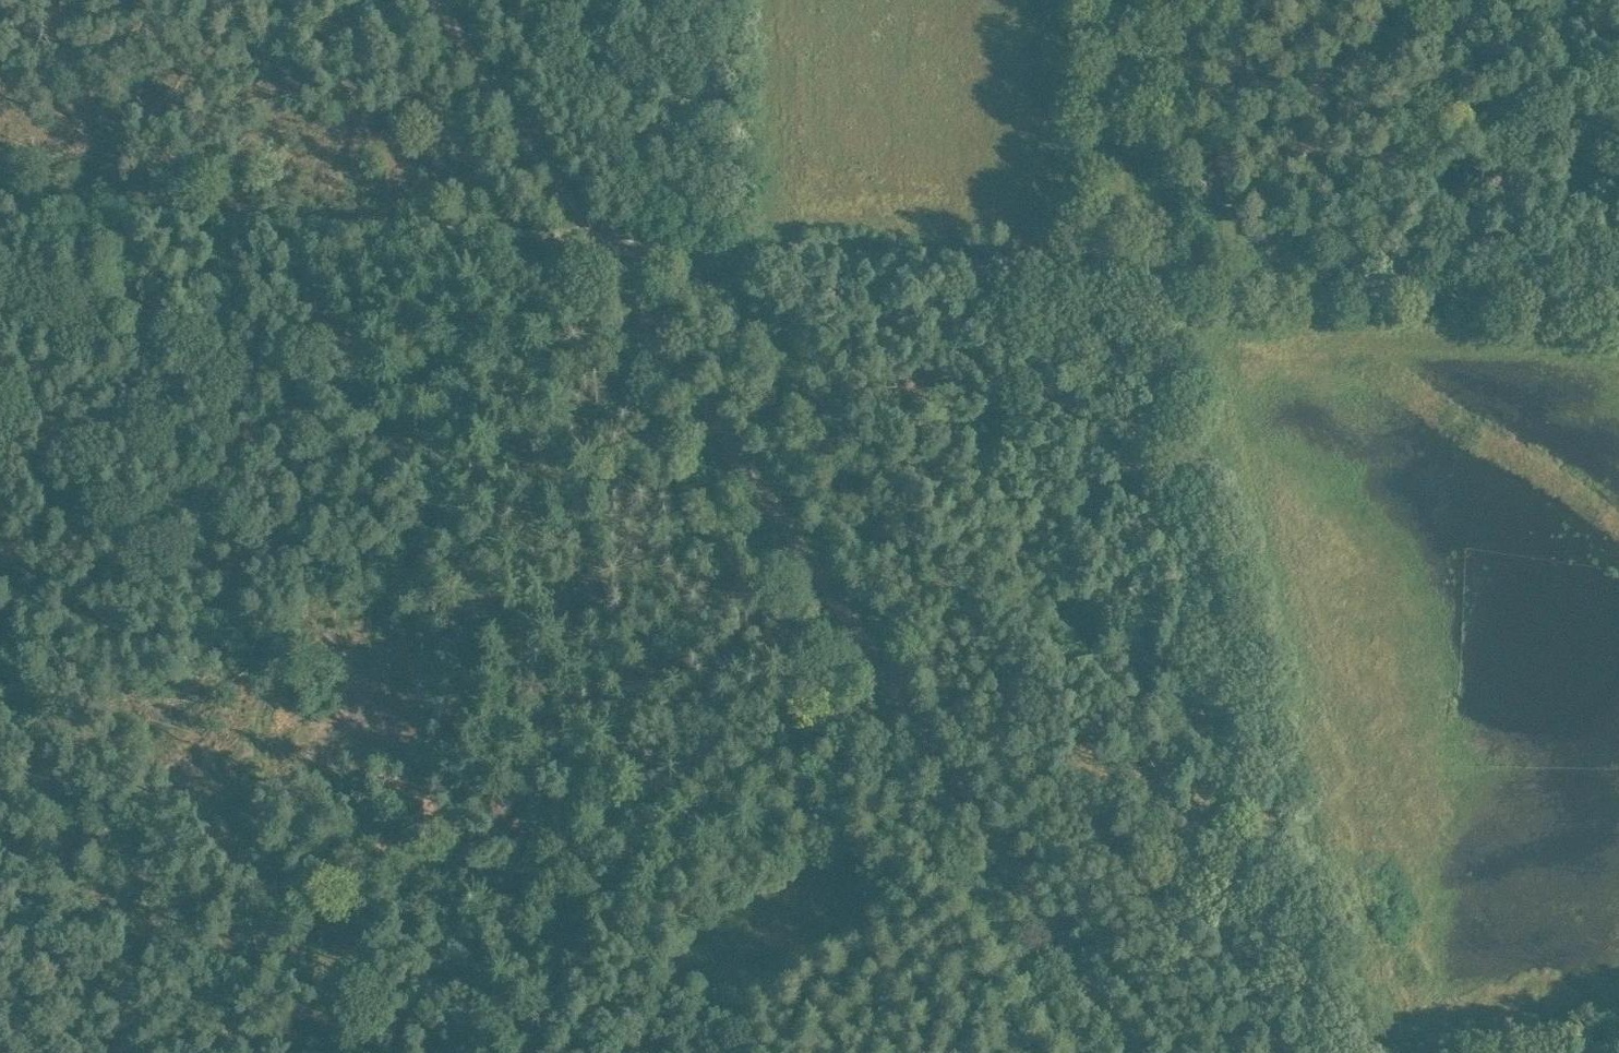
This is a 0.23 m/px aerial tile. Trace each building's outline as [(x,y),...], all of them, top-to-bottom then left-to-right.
[(323,933),(314,927),(305,940),(313,947),(323,933)]
